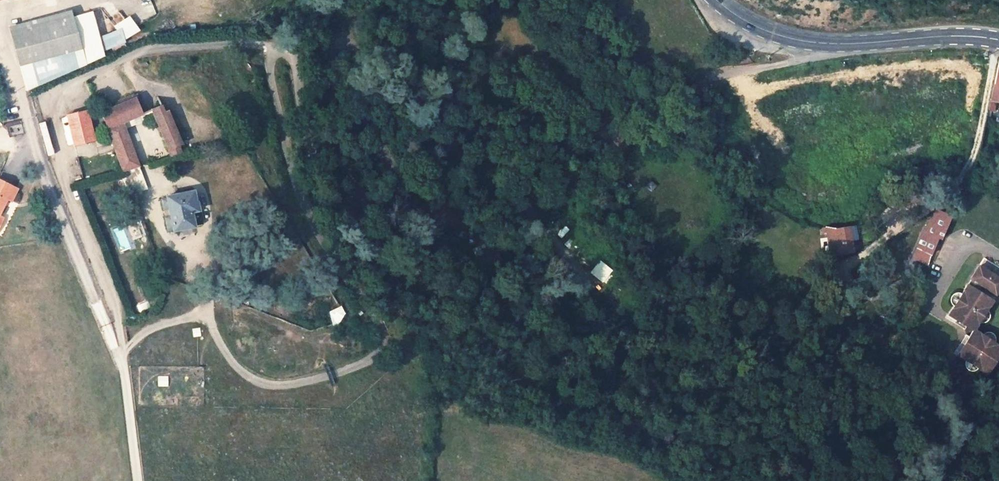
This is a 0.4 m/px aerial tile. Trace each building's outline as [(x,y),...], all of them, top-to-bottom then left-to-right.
[(16,0),(0,0),(0,10),(16,0)] [(23,83),(106,63),(93,10),(72,15),(71,10),(9,24),(23,83)] [(113,24),(116,28),(101,35),(108,48),(140,32),(131,15),(113,24)] [(104,132),(118,127),(142,118),(132,98),(97,115),(104,132)] [(82,111),(62,116),(69,146),(89,140),(82,111)] [(147,117),(150,123),(164,119),(161,112),(147,117)] [(174,144),(164,119),(150,123),(164,158),(178,153),(174,144)] [(125,149),(118,127),(104,132),(113,153),(125,149)] [(180,145),(183,152),(192,150),(188,142),(181,144),(180,145)] [(133,169),(125,149),(113,153),(121,173),(130,170),(133,169)] [(121,173),(128,193),(137,189),(130,170),(121,173)] [(18,190),(0,177),(0,209),(6,200),(10,203),(18,190)] [(165,220),(161,222),(164,231),(199,224),(198,217),(193,215),(195,209),(191,192),(155,200),(159,212),(163,211),(165,220)] [(934,255),(951,217),(939,212),(938,216),(934,215),(931,223),(929,222),(919,247),(934,255)] [(840,254),(852,252),(851,240),(849,225),(834,227),(825,224),(825,226),(822,227),(823,230),(826,230),(829,251),(840,250),(840,254)] [(973,332),(979,322),(985,312),(991,302),(980,295),(974,291),(979,284),(985,287),(996,294),(998,289),(998,279),(979,266),(971,279),(973,280),(963,297),(956,308),(950,318),(967,329),(973,332)] [(172,277),(169,269),(155,274),(158,282),(172,277)] [(974,291),(980,295),(985,287),(979,284),(974,291)] [(954,307),(956,308),(963,297),(962,296),(960,295),(957,294),(956,294),(955,295),(953,296),(952,298),(951,299),(951,301),(951,303),(952,305),(954,307)] [(124,317),(129,315),(126,304),(121,305),(124,317)] [(342,305),(329,311),(333,322),(346,317),(342,305)] [(986,313),(985,312),(979,322),(980,323),(982,324),(984,324),(986,323),(988,322),(989,321),(989,319),(990,317),(989,315),(988,314),(986,313)] [(986,375),(991,367),(998,354),(998,349),(993,345),(983,338),(973,332),(969,337),(957,357),(967,363),(978,370),(986,375)] [(984,337),(983,338),(993,345),(994,343),(994,341),(994,339),(993,338),(991,336),(989,336),(987,336),(985,336),(984,337)] [(977,371),(978,370),(967,363),(966,365),(966,367),(966,369),(967,371),(969,372),(971,373),(973,373),(975,372),(977,371)]
